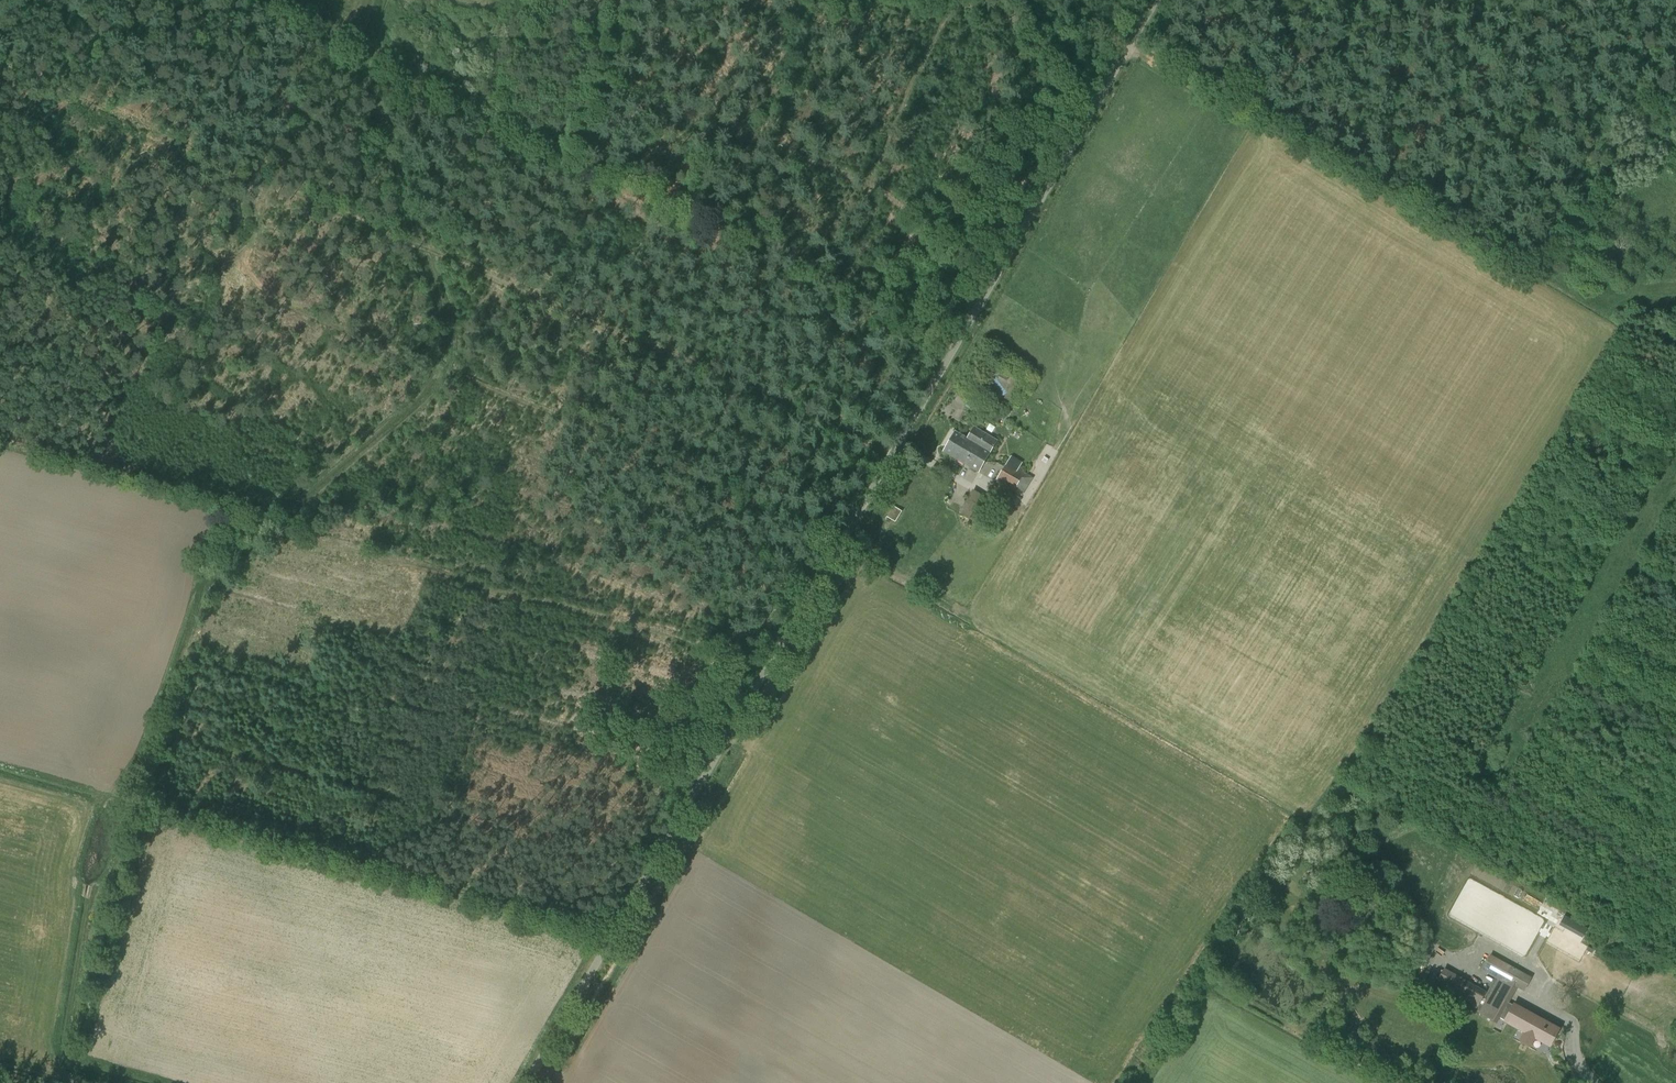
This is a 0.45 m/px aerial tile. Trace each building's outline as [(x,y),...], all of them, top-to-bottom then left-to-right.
[(975,457),(969,467),(978,473),(997,440),(974,427),(967,438),(963,445),(971,449),(968,453),(975,457)] [(943,452),(969,467),(975,457),(968,453),(971,449),(963,445),(967,438),(955,431),(943,452)] [(959,513),(979,525),(993,503),(995,504),(1006,487),(1022,496),(1033,478),(1008,462),(986,498),(973,490),(959,513)] [(893,506),(887,517),(895,522),(902,511),(893,506)] [(1560,922),(1584,935),(1588,928),(1564,915),(1560,922)] [(1497,979),(1490,992),(1478,1013),(1497,1024),(1500,1018),(1504,1021),(1504,1022),(1524,1033),(1520,1040),(1530,1046),(1535,1038),(1549,1046),(1559,1029),(1546,1022),(1513,1004),(1513,1005),(1509,1003),(1517,988),(1524,992),(1528,984),(1532,977),(1511,966),(1511,967),(1505,963),(1490,955),(1482,968),(1480,970),(1497,979)] [(1443,968),(1436,983),(1480,1003),(1486,988),(1443,968)]
